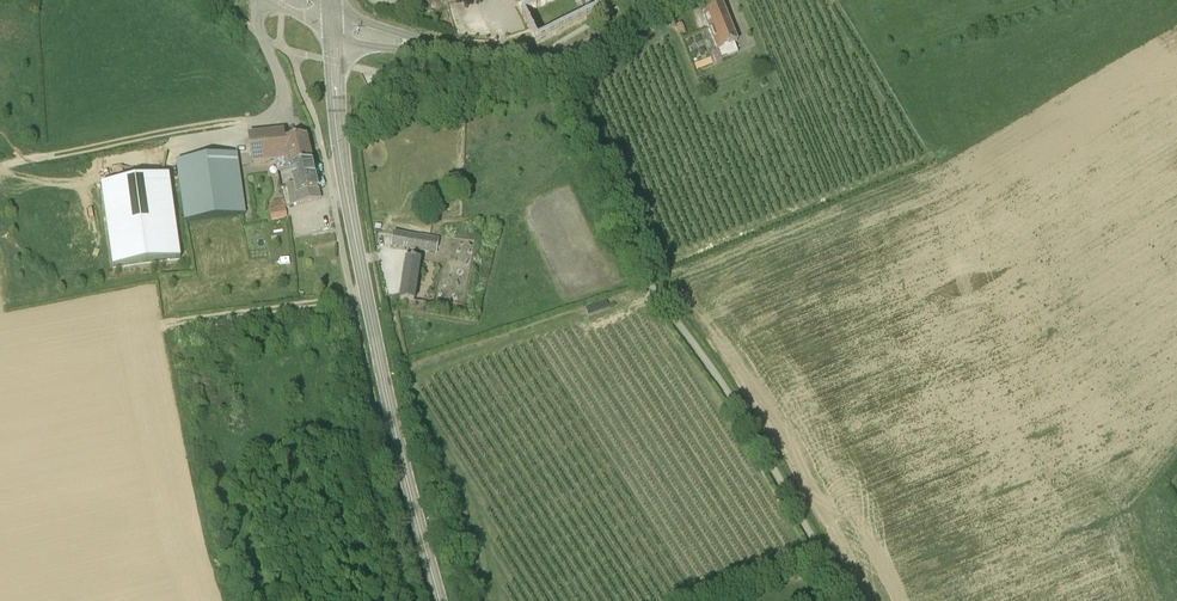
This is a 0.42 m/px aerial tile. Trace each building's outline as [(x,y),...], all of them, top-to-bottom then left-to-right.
[(734,43),(737,41),(723,5),(703,13),(706,21),(704,22),(707,28),(708,27),(718,50),(718,49),(722,59),(738,52),(734,43)] [(686,34),(682,23),(677,25),(681,36),(686,34)] [(284,131),(252,136),(249,136),(251,152),(250,152),(252,165),(285,160),(287,166),(290,166),(290,168),(312,163),(306,137),(285,140),(284,131)] [(246,213),(239,165),(237,153),(177,162),(186,222),(246,213)] [(321,199),(312,163),(290,168),(294,185),(287,186),(291,206),(321,199)] [(102,185),(105,206),(113,267),(181,258),(170,175),(102,185)] [(269,210),(271,220),(287,216),(286,207),(284,200),(272,202),(274,209),(269,210)] [(393,234),(391,246),(436,253),(439,239),(419,236),(419,238),(393,234)] [(420,260),(407,258),(401,299),(414,301),(420,260)]
